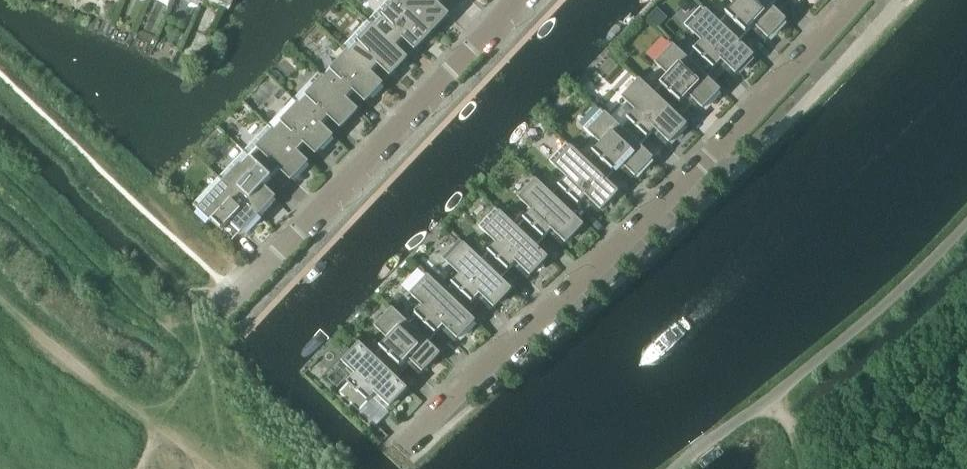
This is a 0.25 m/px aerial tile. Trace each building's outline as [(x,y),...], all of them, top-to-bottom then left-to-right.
[(198,3),(203,5),(205,0),(222,8),(223,8),(228,10),(232,0),(205,0),(204,0),(199,0),(198,3)] [(368,22),(396,48),(397,48),(409,35),(419,45),(432,31),(400,1),(399,0),(389,0),(368,22)] [(400,1),(432,31),(444,19),(434,9),(442,0),(401,0),(400,1)] [(765,0),(728,0),(731,3),(715,20),(739,42),(755,26),(768,38),(785,21),(786,20),(771,6),(765,0)] [(739,42),(715,20),(701,6),(700,7),(700,8),(684,25),(701,41),(686,58),(707,77),(722,61),(735,73),(752,56),(753,57),(754,56),(739,42)] [(396,48),(368,22),(343,48),(349,54),(350,54),(372,74),(384,61),(394,71),(406,59),(407,59),(408,58),(397,48),(396,48)] [(668,76),(653,93),(674,112),(689,96),(702,108),(719,91),(720,91),(721,90),(707,77),(686,58),(668,41),(667,42),(673,48),(657,65),(668,76)] [(350,54),(349,54),(325,79),(347,100),(359,87),(369,97),(381,85),(382,85),(383,84),(372,74),(350,54)] [(319,73),(295,99),(323,126),(334,114),(345,123),(357,111),(358,110),(347,100),(325,79),(319,73)] [(674,112),(653,93),(635,75),(634,76),(640,82),(623,100),(635,111),(619,127),(640,146),(656,130),(669,143),(685,125),(686,126),(687,125),(674,112)] [(323,126),(295,99),(270,125),(298,152),(310,140),(320,149),(332,137),(334,136),(323,126)] [(640,146),(619,127),(601,109),(600,110),(600,111),(583,128),(601,145),(585,161),(606,180),(622,164),(635,177),(651,159),(652,160),(653,159),(640,146)] [(298,152),(270,125),(244,152),(272,179),(285,166),(295,176),(307,163),(308,164),(309,162),(298,152)] [(606,180),(585,161),(566,143),(565,144),(566,144),(549,161),(566,178),(551,195),(572,214),(587,197),(600,210),(617,192),(618,193),(619,192),(606,180)] [(244,152),(220,178),(258,215),(270,202),(260,192),(272,179),(244,152)] [(531,211),(516,227),(537,246),(552,230),(565,243),(582,225),(583,226),(584,225),(572,214),(551,195),(531,176),(530,177),(536,183),(520,200),(531,211)] [(258,215),(220,178),(194,205),(222,231),(235,218),(246,228),(258,215)] [(537,246),(516,227),(496,208),(478,227),(496,244),(480,260),(501,279),(516,263),(530,275),(546,258),(547,258),(548,257),(537,246)] [(501,279),(480,260),(460,240),(459,241),(459,242),(442,259),(460,276),(444,292),(465,311),(480,295),(494,307),(510,290),(511,290),(512,289),(501,279)] [(423,307),(408,324),(428,342),(444,326),(457,339),(474,321),(474,322),(475,321),(465,311),(444,292),(423,272),(422,273),(428,279),(412,296),(423,307)] [(428,342),(408,324),(388,305),(387,306),(393,312),(377,329),(388,340),(373,356),(393,375),(409,359),(422,372),(438,354),(439,355),(440,354),(428,342)] [(393,375),(373,356),(355,339),(354,340),(360,346),(344,363),(355,374),(338,392),(359,412),(375,394),(389,406),(405,389),(406,390),(407,388),(393,375)]
